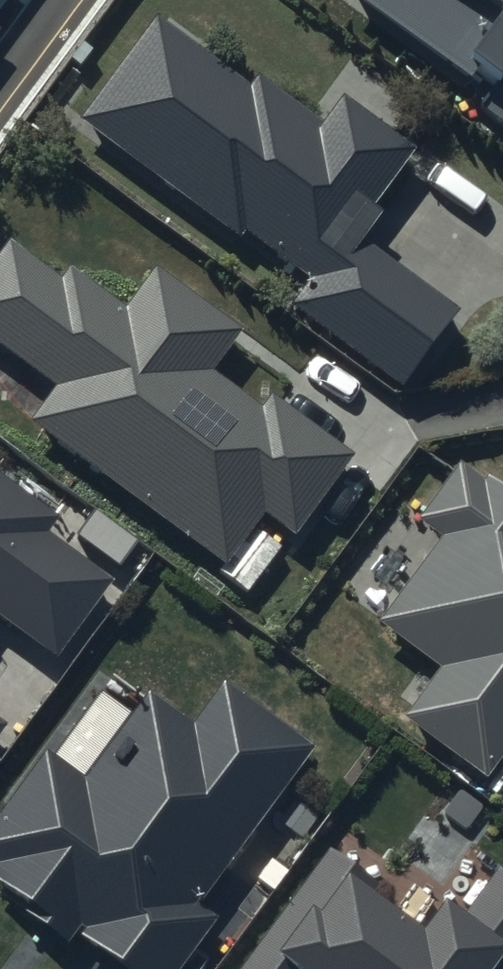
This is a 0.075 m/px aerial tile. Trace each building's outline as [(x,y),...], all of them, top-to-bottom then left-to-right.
[(344,8),(460,94),(466,86),(496,108),(483,125),(502,141),(502,0),(350,0),(344,8)] [(157,26),(78,130),(237,250),(244,241),(308,289),(287,317),(400,403),(459,325),(362,252),(381,227),(371,220),(414,164),(345,112),(326,138),(260,89),(253,98),(157,26)] [(152,279),(122,320),(68,280),(61,290),(7,250),(0,260),(0,361),(51,399),(26,434),(224,579),(262,527),(291,549),(351,467),(269,406),(259,419),(210,383),(240,343),(152,279)] [(61,659),(119,580),(52,530),(62,516),(0,471),(0,614),(61,659)] [(485,487),(481,493),(455,474),(413,532),(437,549),(375,635),(436,679),(400,730),(485,791),(502,766),(502,500),(485,487)] [(223,690),(191,734),(146,701),(81,790),(41,762),(0,818),(0,902),(38,930),(34,935),(65,957),(75,943),(111,968),(186,968),(216,928),(199,915),(315,757),(223,690)] [(501,865),(467,913),(446,898),(424,928),(370,888),(376,880),(331,847),(242,968),(502,968),(502,867),(501,865)]
